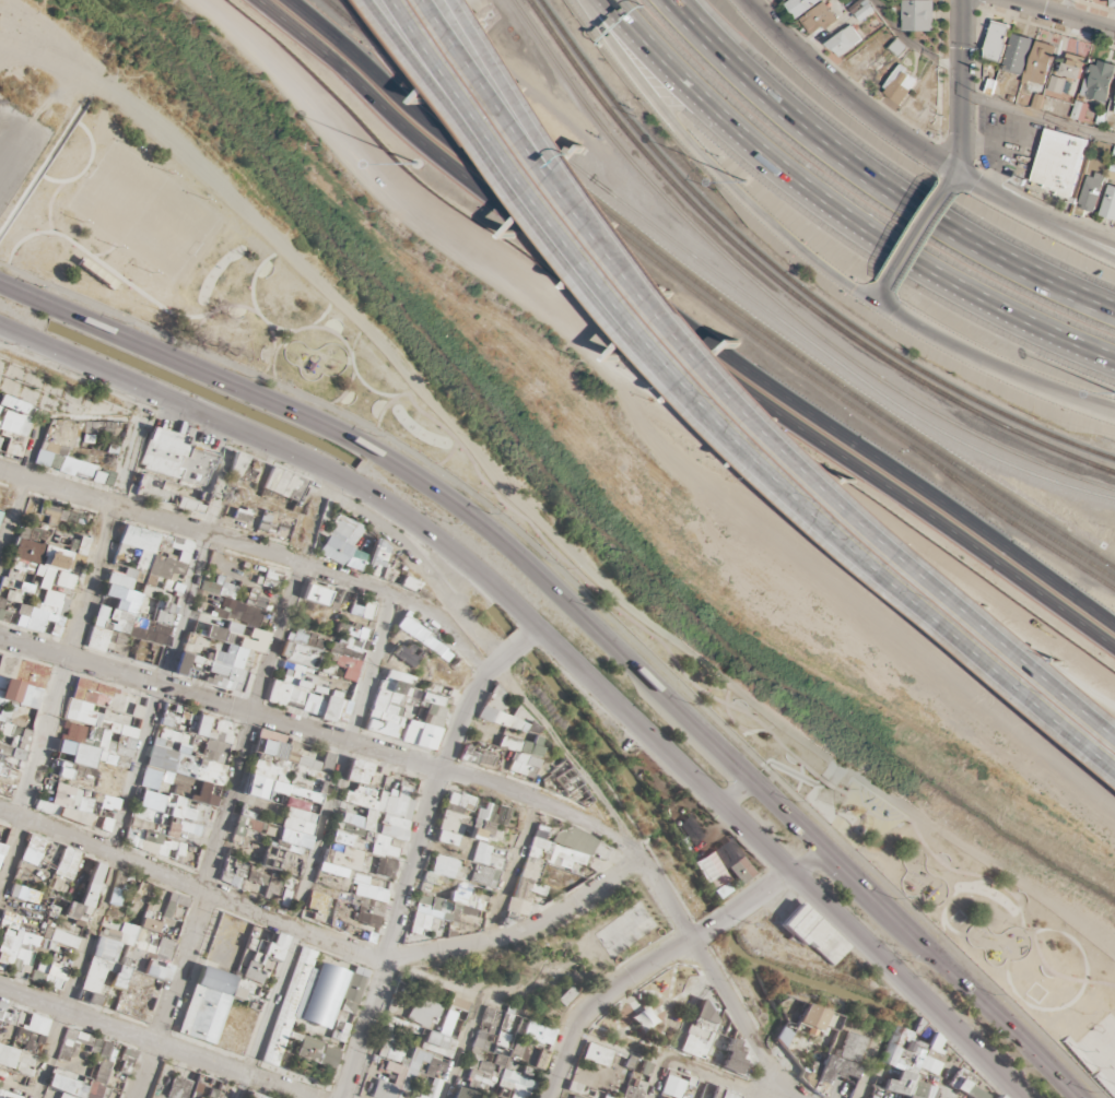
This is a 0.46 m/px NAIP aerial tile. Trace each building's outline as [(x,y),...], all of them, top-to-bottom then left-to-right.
[(796,19),(821,0),(791,0),(785,4),(796,19)] [(868,0),(861,0),(849,8),(860,23),(876,12),(868,0)] [(901,32),(935,32),(935,0),(901,0),(901,32)] [(838,22),(827,3),(801,18),(812,37),(838,22)] [(999,62),(1010,27),(993,22),(982,57),(999,62)] [(826,44),(839,59),(864,39),(851,24),(826,44)] [(1002,69),(1022,75),(1033,38),(1013,33),(1002,69)] [(889,49),(901,58),(909,48),(897,39),(889,49)] [(1056,45),(1035,40),(1025,82),(1046,87),(1056,45)] [(1079,81),(1087,59),(1067,52),(1060,75),(1079,81)] [(1113,62),(1087,62),(1087,100),(1113,100),(1113,62)] [(903,106),(921,78),(900,64),(882,92),(903,106)] [(1073,197),(1088,138),(1044,128),(1030,187),(1073,197)] [(1078,208),(1095,214),(1108,176),(1090,170),(1078,208)] [(1109,185),(1100,216),(1114,220),(1114,186),(1109,185)] [(60,635),(78,569),(46,560),(53,533),(61,535),(68,507),(24,496),(0,590),(0,620),(60,635)] [(360,654),(283,639),(270,705),(344,720),(354,667),(357,668),(360,654)] [(0,687),(0,689),(0,697),(20,701),(24,683),(47,688),(52,661),(0,651),(0,687)] [(26,974),(41,964),(50,966),(43,919),(63,916),(64,912),(101,920),(87,986),(169,973),(175,945),(161,924),(168,891),(108,879),(140,857),(204,871),(237,716),(162,700),(159,716),(122,708),(118,683),(77,674),(55,777),(58,778),(53,801),(38,803),(37,806),(53,830),(23,834),(0,946),(0,968),(26,974)] [(245,794),(239,793),(220,882),(267,892),(265,901),(296,908),(332,745),(259,729),(245,794)] [(320,882),(330,884),(341,881),(339,889),(350,891),(354,871),(376,874),(380,873),(378,863),(378,861),(385,862),(396,859),(399,842),(398,837),(388,834),(385,823),(386,817),(378,820),(375,810),(383,808),(382,807),(385,797),(381,783),(382,779),(376,759),(348,753),(320,882)] [(181,1032),(215,1042),(228,994),(251,1000),(256,984),(233,977),(247,927),(220,920),(208,963),(201,961),(181,1032)] [(48,970),(62,975),(66,964),(53,959),(48,970)] [(302,984),(286,980),(265,1064),(281,1068),(302,984)] [(382,1057),(411,1061),(416,1025),(387,1020),(382,1057)]
